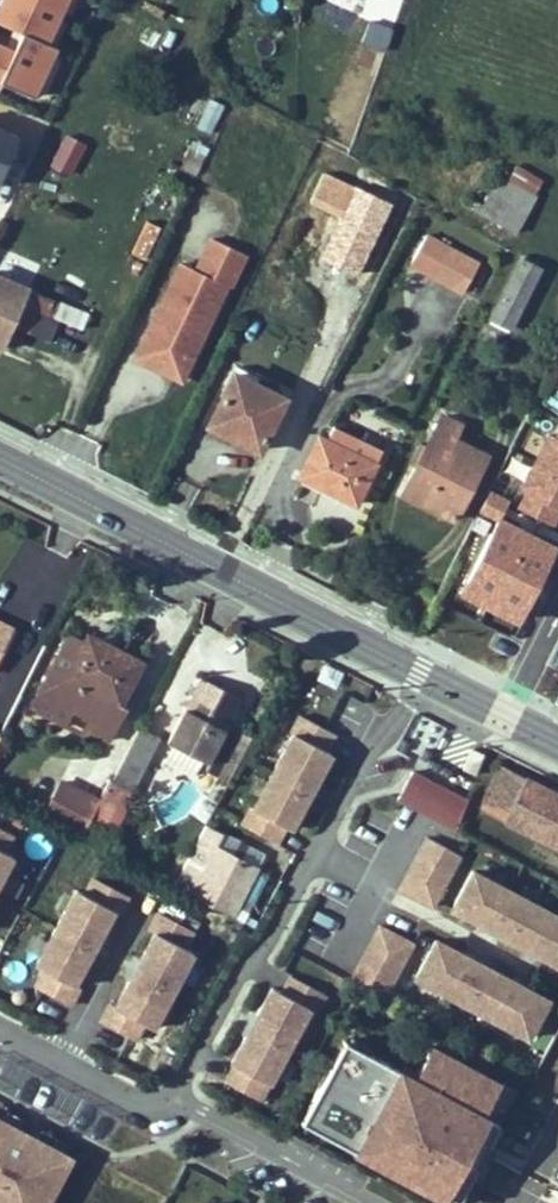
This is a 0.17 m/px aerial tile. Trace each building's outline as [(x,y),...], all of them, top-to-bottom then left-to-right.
[(1,82),(32,96),(55,46),(46,41),(65,0),(6,0),(0,9),(0,20),(22,31),(13,50),(0,44),(0,84),(1,82)] [(187,121),(207,131),(221,104),(201,93),(187,121)] [(18,136),(0,129),(0,179),(18,136)] [(46,163),(70,175),(86,142),(62,130),(46,163)] [(196,175),(208,148),(193,140),(180,167),(196,175)] [(543,180),(517,165),(509,179),(535,194),(543,180)] [(341,216),(355,188),(323,173),(310,201),(341,216)] [(513,232),(534,196),(500,176),(479,212),(513,232)] [(479,212),(483,205),(476,201),(472,208),(479,212)] [(428,272),(444,244),(427,234),(411,262),(428,272)] [(463,292),(479,263),(444,244),(428,272),(463,292)] [(533,259),(525,255),(523,259),(531,264),(533,259)] [(510,328),(540,268),(531,264),(523,259),(521,258),(490,318),(510,328)] [(191,358),(226,285),(182,263),(147,336),(191,358)] [(86,314),(83,313),(91,292),(61,279),(53,300),(0,276),(0,348),(2,349),(13,325),(39,336),(43,327),(74,341),(86,314)] [(259,449),(285,398),(255,383),(258,377),(237,366),(210,420),(238,433),(236,438),(259,449)] [(459,510),(486,457),(452,440),(460,425),(442,415),(426,447),(416,466),(402,494),(426,507),(432,496),(459,510)] [(355,504),(375,464),(354,454),(361,440),(333,427),(327,440),(319,436),(299,476),(355,504)] [(529,472),(557,486),(557,432),(557,431),(549,449),(542,446),(531,468),(529,472)] [(375,464),(382,451),(361,440),(354,454),(375,464)] [(416,466),(426,447),(420,443),(410,462),(416,466)] [(529,472),(516,498),(523,501),(514,519),(545,535),(554,517),(557,519),(557,486),(529,472)] [(459,510),(432,496),(426,507),(453,520),(459,510)] [(474,521),(492,531),(492,530),(494,530),(503,512),(483,503),(474,521)] [(492,531),(461,592),(488,606),(516,620),(547,557),(526,547),(516,566),(503,560),(513,540),(494,530),(492,530),(492,531)] [(488,606),(461,592),(456,602),(483,617),(488,606)] [(516,620),(488,606),(483,617),(511,631),(516,620)] [(13,629),(0,622),(0,656),(13,629)] [(76,656),(83,641),(68,634),(61,649),(76,656)] [(61,649),(38,693),(90,719),(85,728),(86,729),(108,740),(125,707),(119,704),(140,662),(86,635),(76,656),(61,649)] [(206,769),(229,781),(251,739),(227,727),(237,709),(223,702),(228,692),(201,678),(168,741),(209,763),(206,769)] [(237,709),(242,699),(228,692),(223,702),(237,709)] [(85,728),(90,719),(38,693),(31,708),(84,734),(86,729),(85,728)] [(290,735),(270,772),(308,792),(328,754),(323,751),(331,734),(297,716),(288,734),(290,735)] [(132,793),(160,738),(140,727),(112,782),(132,793)] [(503,766),(484,800),(483,810),(557,848),(557,794),(503,766)] [(411,770),(396,798),(409,805),(424,777),(411,770)] [(287,830),(308,792),(270,772),(250,809),(249,808),(239,826),(273,844),(282,827),(287,830)] [(424,777),(409,805),(454,829),(466,800),(424,777)] [(132,793),(111,782),(90,820),(113,831),(132,793)] [(42,818),(81,838),(99,802),(61,783),(42,818)] [(223,834),(206,825),(174,886),(232,916),(242,898),(257,869),(216,848),(223,834)] [(13,856),(4,851),(13,834),(0,827),(0,879),(13,856)] [(216,848),(257,869),(264,855),(223,834),(216,848)] [(426,835),(416,852),(450,870),(459,853),(426,835)] [(408,869),(441,887),(450,870),(416,852),(408,869)] [(398,886),(432,904),(441,887),(408,869),(398,886)] [(472,871),(452,908),(557,965),(557,917),(472,871)] [(56,927),(93,947),(113,910),(118,913),(128,895),(94,877),(85,894),(76,889),(56,927)] [(242,898),(232,916),(243,922),(253,903),(242,898)] [(155,933),(135,969),(173,989),(193,951),(184,947),(193,930),(159,912),(150,930),(155,933)] [(369,941),(403,959),(412,942),(378,924),(369,941)] [(74,984),(87,958),(93,947),(56,927),(35,965),(44,970),(35,987),(69,1005),(79,987),(74,984)] [(528,1037),(548,1000),(435,940),(415,977),(528,1037)] [(360,958),(394,976),(403,959),(369,941),(360,958)] [(351,976),(384,994),(394,976),(360,958),(351,976)] [(135,969),(129,980),(116,1006),(110,1004),(101,1021),(135,1039),(144,1023),(153,1027),(173,989),(135,969)] [(272,987),(257,1015),(252,1026),(289,1045),(308,1008),(316,1012),(325,994),(291,976),(283,993),(272,987)] [(289,1045),(252,1026),(231,1063),(235,1065),(226,1082),(260,1100),(289,1045)] [(448,1089),(498,1115),(506,1099),(457,1073),(448,1089)] [(430,1123),(480,1149),(488,1133),(514,1146),(503,1167),(552,1193),(555,1188),(557,1189),(557,1090),(547,1084),(523,1128),(498,1115),(448,1089),(430,1123)] [(70,1157),(0,1120),(0,1202),(46,1202),(70,1157)] [(430,1123),(416,1150),(466,1176),(480,1149),(430,1123)]
